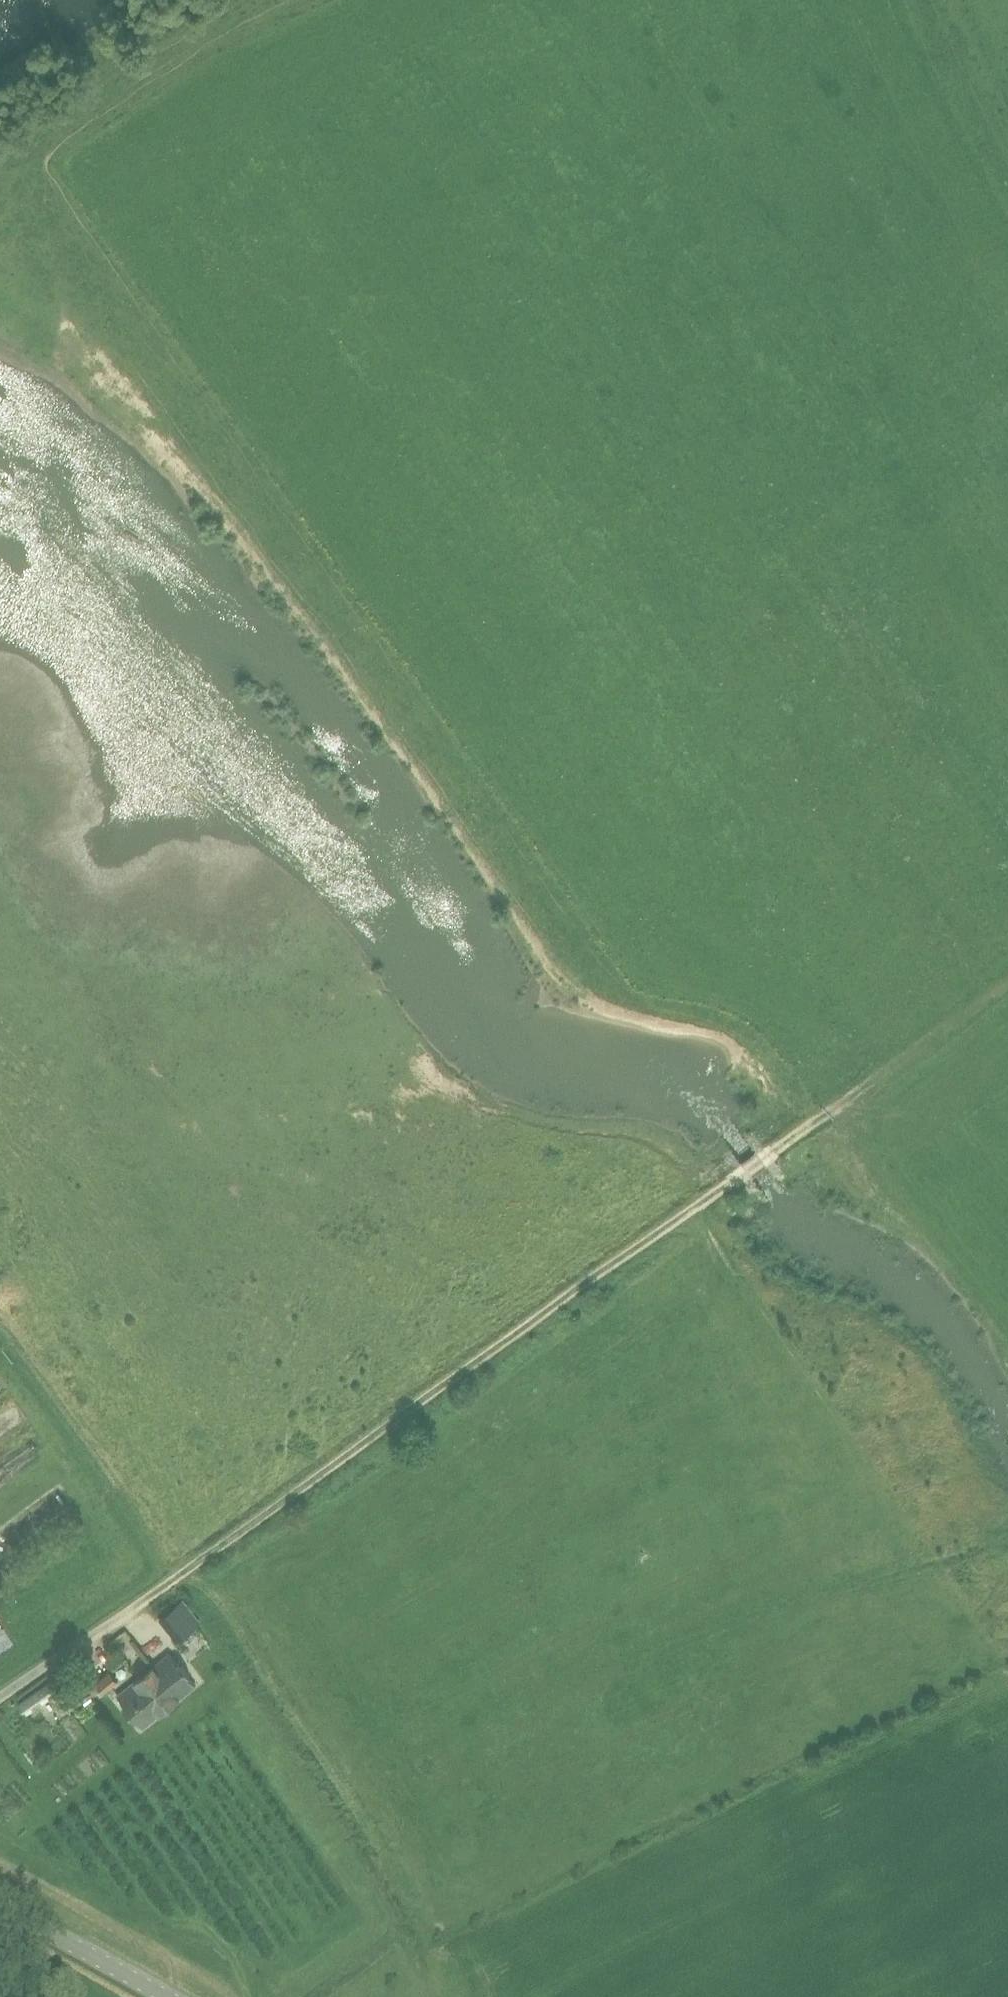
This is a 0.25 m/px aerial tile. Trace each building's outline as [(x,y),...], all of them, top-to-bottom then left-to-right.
[(158,1609),(172,1633),(196,1620),(182,1596),(158,1609)] [(188,1629),(178,1637),(188,1651),(198,1643),(188,1629)] [(169,1652),(116,1694),(143,1728),(196,1687),(169,1652)] [(50,1680),(56,1689),(66,1702),(90,1686),(74,1663),(50,1680)] [(95,1681),(103,1692),(118,1681),(110,1669),(95,1681)] [(27,1708),(56,1689),(50,1680),(20,1699),(27,1708)]
